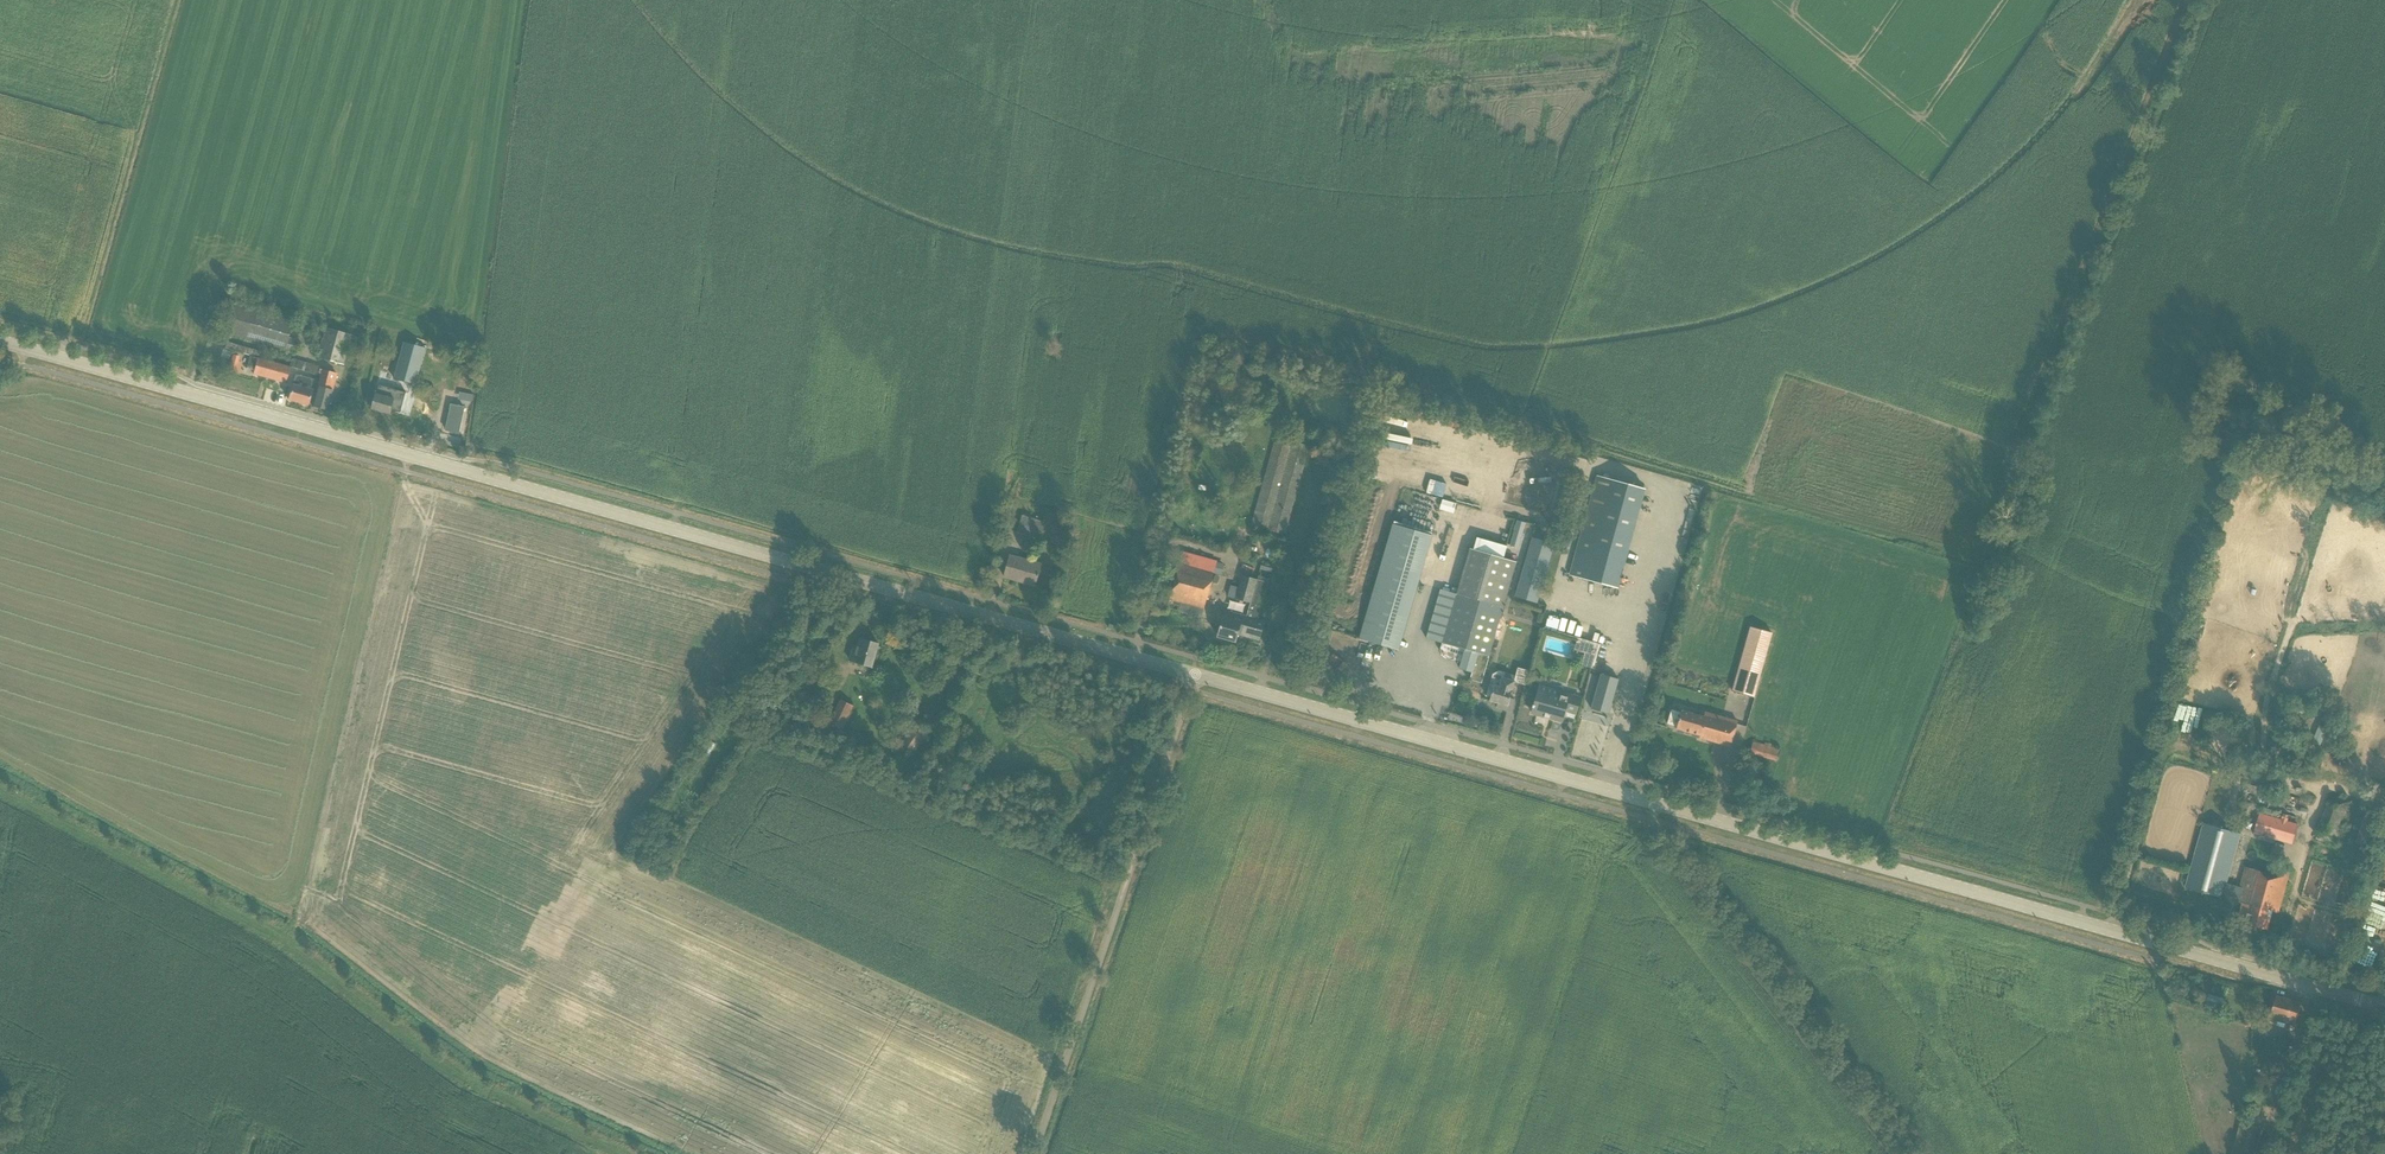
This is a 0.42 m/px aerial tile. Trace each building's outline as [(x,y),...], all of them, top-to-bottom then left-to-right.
[(228,302),(223,320),(219,331),(293,352),(296,340),(287,338),(292,321),(228,302)] [(325,329),(321,346),(318,357),(337,363),(345,335),(325,329)] [(258,358),(259,351),(227,342),(225,349),(258,358)] [(404,342),(394,379),(415,385),(426,348),(404,342)] [(220,357),(228,359),(231,352),(222,349),(220,357)] [(228,370),(234,372),(239,356),(232,355),(228,370)] [(244,360),(248,362),(247,368),(254,370),(253,374),(285,383),(290,367),(245,355),(244,360)] [(291,358),(289,367),(307,372),(310,364),(291,358)] [(322,370),(321,374),(312,406),(327,410),(332,391),(330,390),(334,373),(322,370)] [(288,400),(307,405),(314,380),(295,374),(288,400)] [(390,414),(396,389),(376,384),(373,394),(376,395),(372,409),(390,414)] [(451,405),(446,431),(458,433),(464,408),(451,405)] [(1251,525),(1285,534),(1310,446),(1275,437),(1251,525)] [(1595,476),(1568,575),(1615,588),(1642,489),(1595,476)] [(1021,515),(1016,533),(1026,536),(1023,545),(1036,548),(1038,541),(1061,548),(1067,528),(1021,515)] [(1455,594),(1440,589),(1426,638),(1463,649),(1458,668),(1472,673),(1469,680),(1481,683),(1516,562),(1504,559),(1505,556),(1516,559),(1527,523),(1514,520),(1506,546),(1476,537),(1472,549),(1469,548),(1455,594)] [(1393,524),(1359,638),(1398,650),(1433,536),(1393,524)] [(1534,620),(1546,575),(1545,574),(1547,566),(1549,566),(1553,550),(1554,551),(1554,548),(1535,543),(1531,562),(1533,562),(1531,571),(1523,569),(1510,618),(1528,623),(1526,628),(1527,628),(1525,637),(1537,641),(1542,622),(1534,620)] [(1181,554),(1170,597),(1167,608),(1201,617),(1216,564),(1181,554)] [(1010,557),(1007,566),(1004,577),(1015,580),(1016,577),(1036,583),(1037,577),(1038,577),(1038,574),(1041,565),(1010,557)] [(1249,603),(1256,580),(1241,576),(1234,599),(1249,603)] [(1256,619),(1259,608),(1267,583),(1256,580),(1249,603),(1249,605),(1246,616),(1244,615),(1239,632),(1242,633),(1242,635),(1260,640),(1263,628),(1265,621),(1256,619)] [(1239,632),(1244,615),(1224,610),(1217,636),(1236,642),(1239,632)] [(1574,617),(1583,619),(1585,611),(1575,610),(1574,617)] [(1749,627),(1731,691),(1753,697),(1771,633),(1749,627)] [(1569,638),(1567,650),(1587,654),(1590,643),(1569,638)] [(854,646),(851,658),(850,661),(872,667),(878,644),(860,639),(858,647),(854,646)] [(2189,650),(2196,652),(2200,640),(2196,639),(2195,640),(2193,639),(2189,650)] [(1358,647),(1354,661),(1365,664),(1369,650),(1358,647)] [(1590,668),(1594,657),(1584,654),(1581,666),(1584,667),(1590,668)] [(1511,691),(1514,682),(1516,676),(1506,673),(1506,672),(1498,670),(1492,674),(1489,686),(1493,687),(1490,696),(1489,701),(1498,703),(1496,708),(1511,712),(1514,699),(1510,698),(1512,691),(1511,691)] [(1600,674),(1590,709),(1609,714),(1618,680),(1600,674)] [(1575,715),(1580,697),(1570,694),(1560,691),(1539,685),(1538,692),(1534,705),(1532,705),(1532,708),(1533,708),(1531,713),(1544,717),(1543,717),(1544,718),(1544,717),(1549,718),(1548,719),(1549,719),(1549,718),(1561,722),(1563,716),(1574,719),(1575,715)] [(840,700),(830,722),(843,728),(854,706),(840,700)] [(2329,711),(2322,702),(2311,709),(2317,719),(2329,711)] [(1671,709),(1666,724),(1676,727),(1676,729),(1700,736),(1699,738),(1730,747),(1733,735),(1737,721),(1708,713),(1705,712),(1703,717),(1681,710),(1680,712),(1671,709)] [(2327,735),(2329,727),(2318,724),(2316,732),(2327,735)] [(2316,751),(2319,738),(2308,735),(2304,747),(2316,751)] [(1780,749),(1753,741),(1749,752),(1777,760),(1780,749)] [(2311,768),(2315,754),(2303,751),(2299,764),(2311,768)] [(2343,828),(2351,803),(2329,796),(2316,839),(2337,846),(2341,835),(2343,828)] [(2283,814),(2281,820),(2259,813),(2253,833),(2292,844),(2298,824),(2287,821),(2288,816),(2283,814)] [(2367,847),(2375,825),(2366,822),(2358,844),(2367,847)] [(2240,834),(2203,823),(2189,876),(2186,887),(2222,897),(2226,884),(2240,834)] [(2222,897),(2243,903),(2238,922),(2268,930),(2273,912),(2278,913),(2281,902),(2290,870),(2276,866),(2273,874),(2246,867),(2240,888),(2226,884),(2222,897)] [(2204,1008),(2221,1013),(2225,998),(2209,993),(2204,1008)] [(2269,1015),(2267,1023),(2294,1030),(2298,1015),(2301,1003),(2277,996),(2271,1015),(2269,1015)] [(2255,1038),(2252,1049),(2263,1052),(2266,1041),(2255,1038)] [(2276,1083),(2266,1081),(2262,1104),(2272,1106),(2276,1083)]
